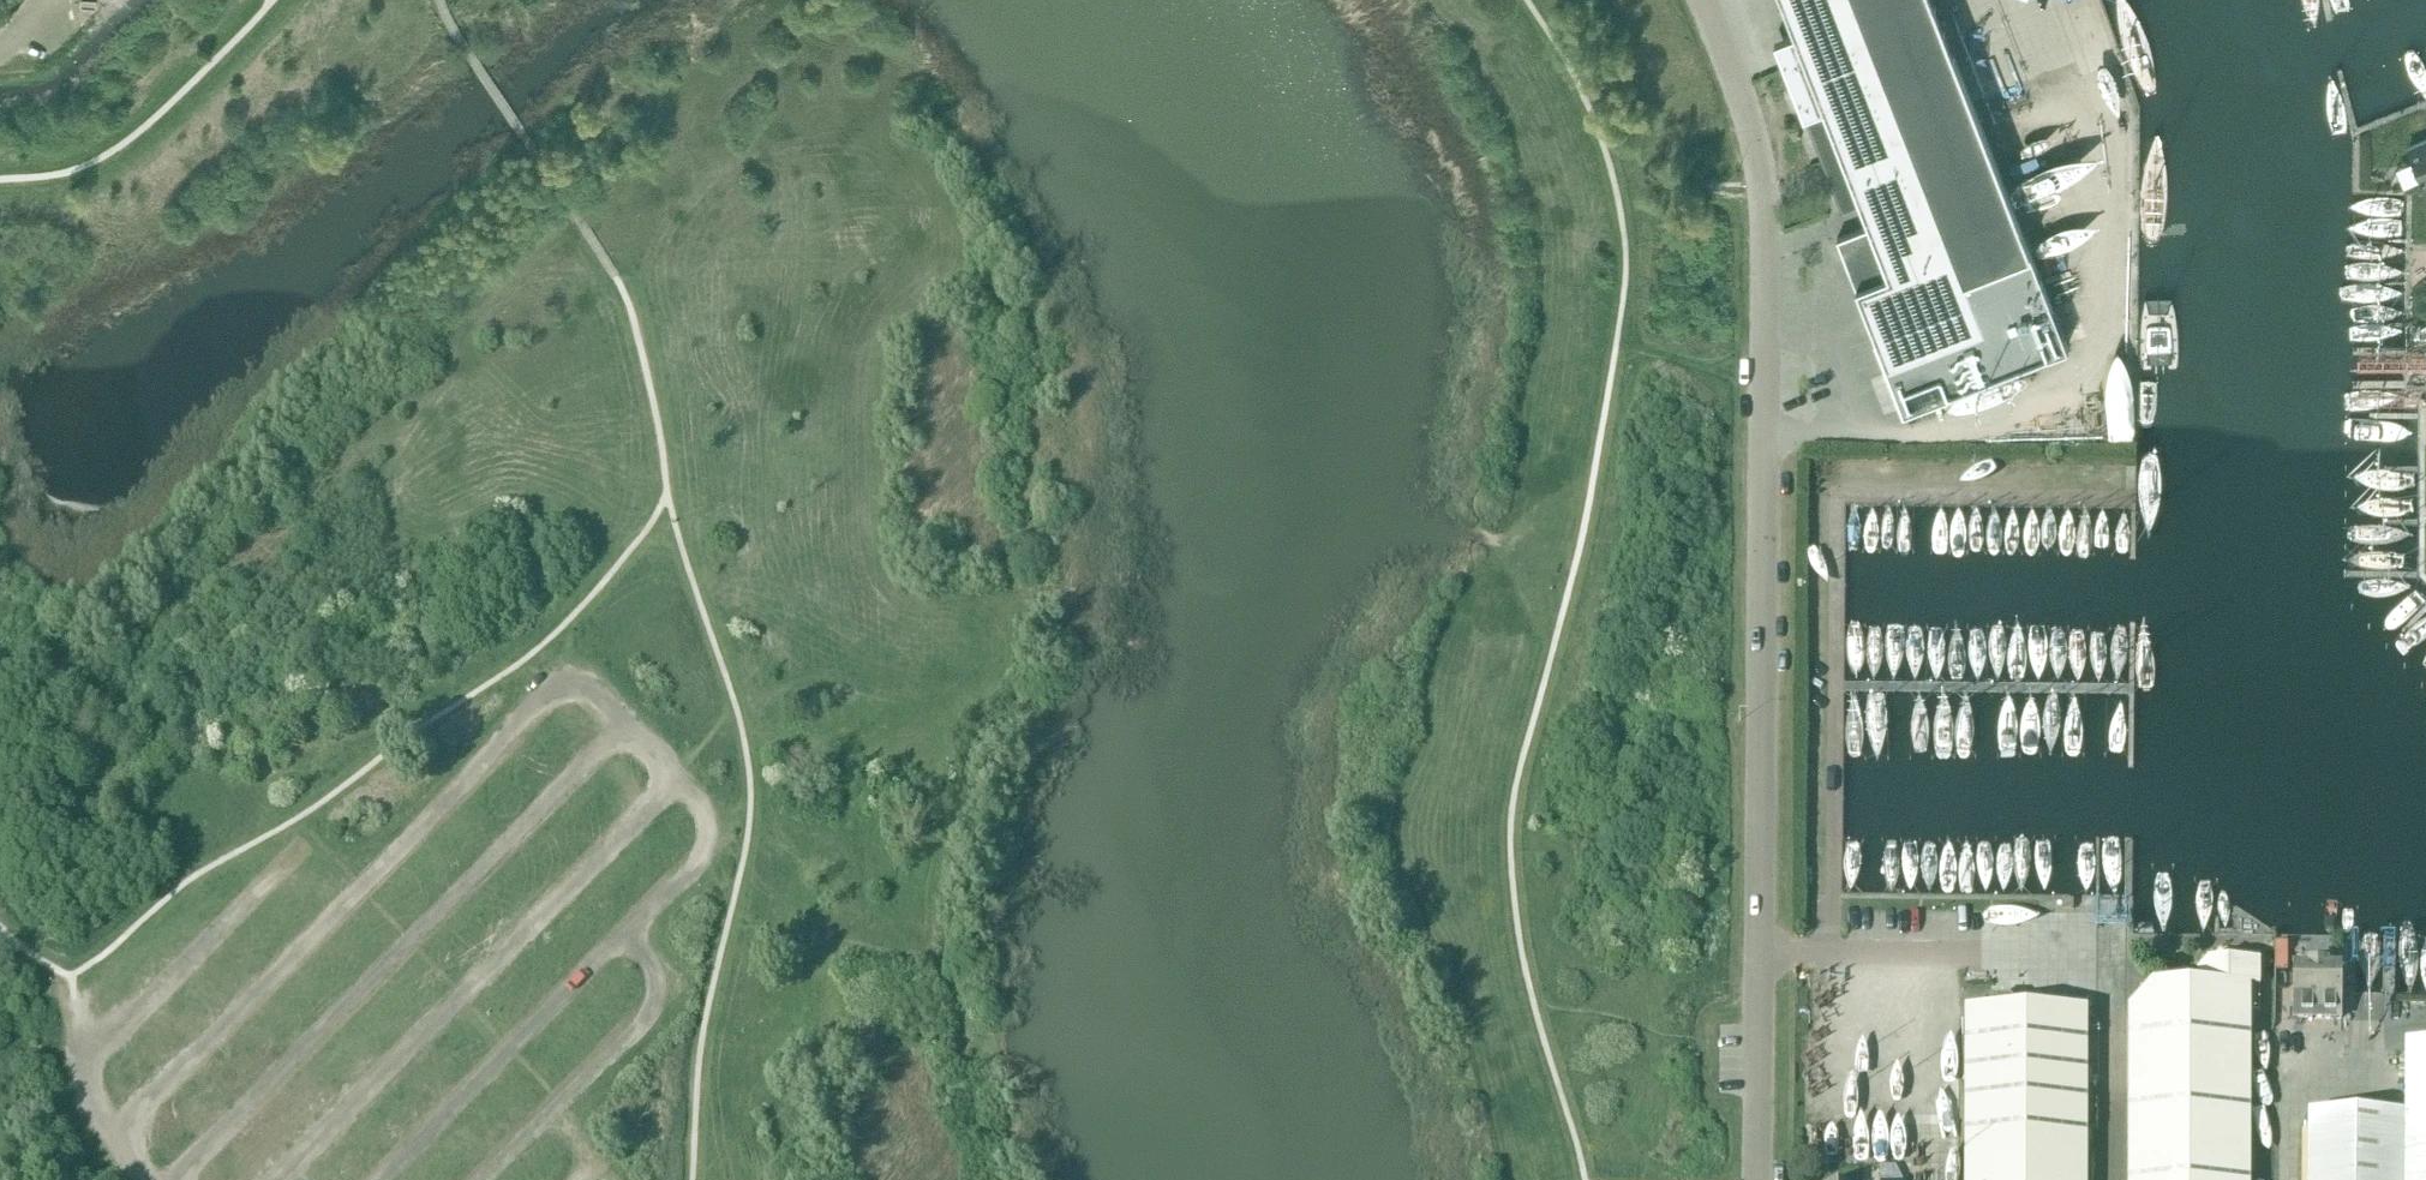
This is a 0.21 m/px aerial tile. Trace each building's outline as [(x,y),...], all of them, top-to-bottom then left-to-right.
[(20,0),(0,0),(0,21),(20,0)] [(1838,237),(1905,409),(2068,345),(1934,0),(1783,0),(1870,225),(1838,237)] [(2409,146),(2424,182),(2425,181),(2425,139),(2409,146)] [(1713,179),(1694,180),(1694,195),(1713,194),(1713,179)] [(2250,1011),(2261,1011),(2261,962),(2209,961),(2198,973),(2198,986),(2154,986),(2130,1010),(2130,1179),(2250,1179),(2250,1011)] [(2294,970),(2293,999),(2324,999),(2324,1020),(2341,1020),(2341,970),(2327,970),(2327,966),(2308,965),(2308,970),(2294,970)] [(2087,1010),(2016,1010),(2016,1005),(2011,999),(1995,999),(1990,1005),(1990,1009),(1966,1009),(1966,1179),(2087,1179),(2087,1010)] [(2403,1045),(2403,1115),(2308,1115),(2308,1179),(2425,1179),(2425,1045),(2403,1045)]
